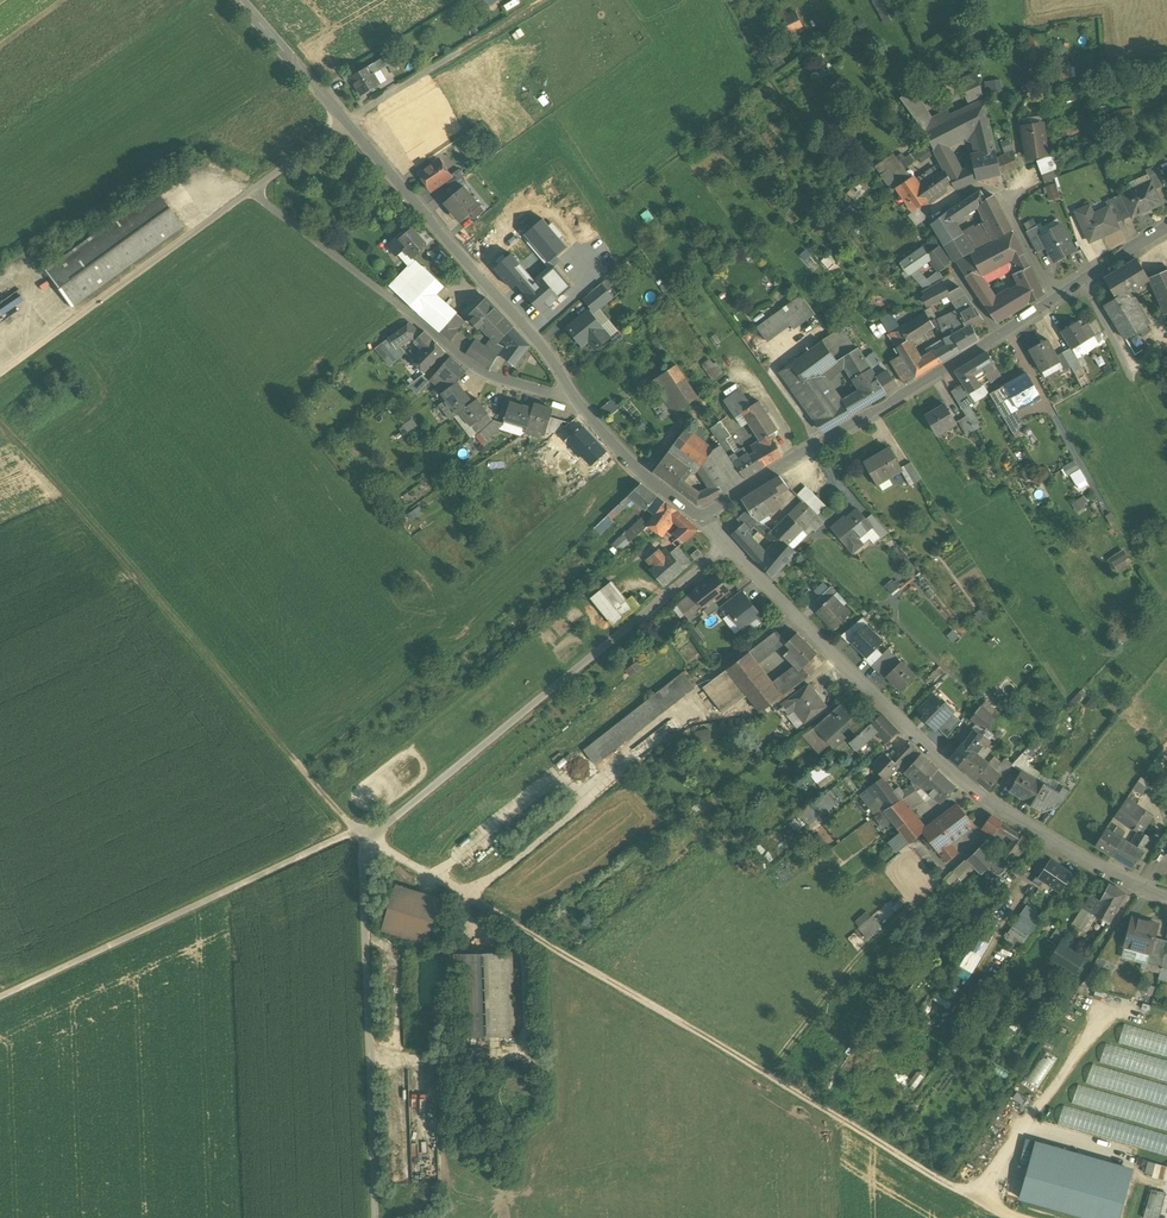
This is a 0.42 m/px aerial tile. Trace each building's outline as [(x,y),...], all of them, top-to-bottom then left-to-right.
[(496,0),(472,0),(476,9),(496,0)] [(505,11),(518,3),(517,0),(512,0),(502,6),(505,11)] [(885,24),(896,17),(886,0),(870,0),(885,24)] [(783,23),(796,18),(793,11),(780,17),(783,23)] [(783,24),(788,35),(802,29),(797,18),(783,24)] [(399,66),(391,53),(384,57),(388,65),(388,66),(391,71),(399,66)] [(384,57),(366,68),(371,75),(373,74),(388,66),(388,65),(384,57)] [(1061,65),(1061,77),(1070,77),(1069,64),(1061,65)] [(354,67),(342,74),(346,81),(351,78),(351,77),(358,73),(354,67)] [(371,75),(366,68),(358,73),(351,77),(351,78),(362,96),(380,85),(373,74),(371,75)] [(986,96),(1001,95),(1000,79),(985,80),(986,96)] [(378,107),(395,136),(433,113),(428,105),(438,99),(429,84),(394,105),(391,99),(378,107)] [(981,92),(949,108),(946,114),(950,120),(951,120),(959,116),(984,105),(981,92)] [(984,105),(959,116),(966,134),(967,140),(968,140),(977,142),(980,151),(989,149),(994,148),(984,105)] [(438,122),(433,113),(395,136),(414,167),(428,158),(423,150),(457,130),(448,115),(438,122)] [(946,114),(921,127),(929,138),(934,150),(943,146),(966,134),(959,116),(951,120),(950,120),(946,114)] [(1041,116),(1022,119),(1023,127),(1042,124),(1041,116)] [(1042,124),(1023,127),(1028,157),(1046,155),(1042,124)] [(977,142),(968,140),(968,143),(972,157),(989,153),(989,149),(980,151),(977,142)] [(934,150),(934,151),(939,161),(948,156),(947,155),(943,146),(934,150)] [(989,153),(972,157),(978,180),(1001,175),(995,151),(989,153)] [(963,172),(951,154),(947,155),(948,156),(939,161),(944,170),(949,177),(963,172)] [(1054,155),(1036,161),(1042,175),(1055,170),(1054,155)] [(436,161),(419,173),(421,176),(420,179),(422,183),(426,183),(431,191),(446,181),(452,177),(450,175),(446,168),(443,170),(436,161)] [(460,169),(450,175),(452,177),(446,181),(450,187),(465,177),(460,169)] [(901,185),(889,169),(882,175),(893,191),(896,189),(901,185)] [(936,169),(919,181),(922,185),(939,174),(936,169)] [(939,174),(922,185),(923,187),(919,189),(927,201),(952,183),(949,177),(944,170),(939,174)] [(1042,175),(1041,175),(1045,184),(1057,177),(1055,170),(1042,175)] [(1162,187),(1156,174),(1149,177),(1151,182),(1155,191),(1162,187)] [(919,189),(911,178),(901,185),(896,189),(912,211),(927,201),(919,189)] [(462,179),(447,190),(452,197),(463,187),(466,185),(462,179)] [(1042,186),(1049,200),(1060,195),(1053,181),(1042,186)] [(1151,182),(1122,195),(1132,217),(1132,218),(1162,204),(1155,191),(1151,182)] [(480,207),(463,187),(452,197),(444,204),(460,223),(470,215),(480,207)] [(156,190),(57,262),(83,298),(182,226),(156,190)] [(980,190),(947,212),(953,222),(979,205),(979,204),(986,200),(980,190)] [(986,200),(979,204),(979,205),(984,213),(999,205),(994,195),(986,200)] [(1132,217),(1122,195),(1114,198),(1124,220),(1132,217)] [(1124,220),(1114,198),(1106,202),(1109,208),(1116,223),(1124,220)] [(999,205),(984,213),(988,220),(997,238),(1012,230),(999,205)] [(480,207),(470,215),(474,220),(484,212),(480,207)] [(1109,208),(1091,216),(1087,207),(1076,212),(1090,242),(1101,237),(1100,236),(1118,227),(1116,223),(1109,208)] [(953,222),(947,212),(931,223),(954,261),(972,252),(960,233),(953,222)] [(1026,228),(1035,223),(1032,217),(1023,223),(1026,228)] [(567,247),(542,219),(524,235),(549,263),(567,247)] [(982,223),(974,227),(974,226),(960,233),(972,252),(973,252),(998,239),(997,238),(988,220),(982,224),(982,223)] [(927,230),(922,224),(912,232),(917,238),(927,230)] [(1037,226),(1027,232),(1038,252),(1048,247),(1042,237),(1043,237),(1037,226)] [(1043,237),(1042,237),(1048,247),(1055,261),(1074,250),(1061,227),(1043,237)] [(412,228),(401,238),(399,236),(394,240),(395,242),(388,248),(396,257),(398,256),(404,250),(412,260),(414,259),(422,251),(421,250),(427,245),(412,228)] [(973,252),(970,254),(978,268),(982,275),(1006,263),(1024,254),(1012,231),(998,239),(973,252)] [(950,263),(939,248),(931,253),(928,255),(930,259),(939,271),(950,263)] [(412,260),(404,250),(398,256),(408,267),(409,268),(416,261),(414,259),(412,260)] [(925,250),(915,257),(921,266),(930,259),(928,255),(926,251),(925,250)] [(970,254),(955,262),(965,276),(978,268),(970,254)] [(1024,254),(1006,263),(1009,270),(1013,271),(1014,273),(1030,266),(1024,254)] [(517,284),(542,313),(572,287),(555,267),(533,285),(518,267),(520,265),(512,255),(495,269),(512,289),(517,284)] [(1137,259),(1104,280),(1115,298),(1116,299),(1125,294),(1149,279),(1137,259)] [(907,266),(905,267),(906,268),(911,274),(917,269),(919,268),(913,260),(907,266)] [(408,267),(390,287),(397,293),(422,267),(416,261),(409,268),(408,267)] [(83,298),(57,262),(44,271),(70,307),(83,298)] [(1014,273),(1014,274),(1019,285),(1028,305),(1044,296),(1030,266),(1014,273)] [(422,267),(397,293),(418,314),(437,294),(443,287),(422,267)] [(997,298),(995,299),(982,279),(982,275),(978,268),(965,276),(997,323),(1020,309),(1010,290),(999,296),(997,298)] [(931,285),(917,269),(911,274),(924,289),(931,285)] [(1150,278),(1166,315),(1166,314),(1166,270),(1150,278)] [(941,281),(923,291),(926,297),(924,298),(927,305),(948,294),(941,281)] [(600,284),(584,298),(595,312),(611,298),(600,284)] [(1019,285),(1010,290),(1020,309),(1028,305),(1019,285)] [(960,287),(953,290),(957,298),(965,294),(960,287)] [(456,313),(437,294),(418,314),(440,332),(456,313)] [(1129,301),(1125,294),(1116,299),(1115,298),(1105,304),(1126,340),(1140,332),(1148,327),(1132,300),(1129,301)] [(800,296),(780,311),(790,325),(794,330),(815,314),(800,296)] [(509,322),(487,299),(469,316),(488,336),(496,328),(500,332),(509,322)] [(961,308),(938,319),(941,329),(945,327),(948,331),(954,328),(956,333),(972,325),(972,326),(983,319),(974,307),(963,312),(961,308)] [(936,319),(930,308),(925,311),(930,321),(935,319),(936,319)] [(588,311),(567,328),(582,346),(591,339),(598,347),(609,337),(588,311)] [(780,311),(757,328),(767,342),(790,325),(780,311)] [(900,327),(899,327),(903,334),(907,341),(907,342),(908,341),(933,326),(930,321),(925,311),(900,327)] [(465,321),(456,313),(440,332),(451,341),(460,330),(459,329),(465,321)] [(892,315),(868,321),(878,340),(889,335),(889,334),(899,327),(900,327),(892,315)] [(1077,321),(1061,331),(1071,348),(1072,350),(1095,336),(1087,323),(1081,327),(1077,321)] [(509,322),(500,332),(496,328),(488,336),(491,339),(493,337),(498,342),(501,338),(513,327),(509,322)] [(422,335),(410,324),(390,339),(395,347),(399,346),(412,335),(417,340),(422,335)] [(972,326),(972,325),(956,333),(952,335),(957,342),(962,350),(979,340),(972,326)] [(531,346),(513,327),(501,338),(509,346),(501,356),(505,359),(516,366),(531,346)] [(899,327),(889,334),(889,335),(893,340),(903,334),(899,327)] [(1148,327),(1140,332),(1143,336),(1151,331),(1148,327)] [(842,328),(823,341),(838,362),(839,361),(841,359),(855,350),(842,328)] [(446,352),(425,332),(422,335),(417,340),(426,348),(413,361),(424,374),(438,360),(439,360),(440,359),(440,358),(446,352)] [(893,340),(897,347),(907,341),(903,334),(893,340)] [(957,342),(952,335),(945,338),(949,346),(957,342)] [(491,339),(485,347),(475,341),(466,354),(469,356),(490,370),(498,357),(502,357),(501,356),(509,346),(501,338),(498,342),(493,337),(491,339)] [(390,339),(376,349),(383,358),(395,347),(390,339)] [(1047,340),(1030,349),(1042,372),(1059,363),(1059,362),(1056,356),(1047,340)] [(827,394),(816,379),(838,362),(823,341),(790,366),(804,384),(820,405),(809,412),(823,431),(834,425),(852,415),(851,414),(846,404),(845,403),(843,401),(834,389),(827,394)] [(920,363),(908,341),(907,342),(907,341),(897,347),(901,355),(915,378),(943,361),(938,352),(920,363)] [(949,346),(938,352),(943,361),(962,350),(957,342),(949,346)] [(399,346),(395,347),(383,358),(390,366),(407,354),(399,346)] [(1072,350),(1071,348),(1063,353),(1070,366),(1074,373),(1082,368),(1072,350)] [(855,350),(841,359),(845,366),(846,365),(854,378),(870,368),(868,364),(864,359),(858,349),(855,350)] [(874,352),(864,359),(868,364),(870,364),(873,367),(880,361),(874,352)] [(369,353),(355,364),(360,370),(374,360),(369,353)] [(986,353),(955,372),(963,385),(970,394),(980,387),(977,381),(987,375),(987,374),(996,368),(986,353)] [(1070,366),(1063,353),(1056,356),(1059,362),(1059,363),(1063,370),(1070,366)] [(915,378),(901,355),(891,361),(904,384),(915,378)] [(466,371),(451,357),(438,371),(451,382),(454,385),(466,371)] [(502,357),(498,357),(490,370),(496,372),(505,359),(502,357)] [(710,361),(704,365),(706,369),(713,365),(710,361)] [(713,365),(706,369),(714,380),(724,373),(716,362),(713,365)] [(677,365),(652,382),(663,399),(672,412),(674,414),(699,398),(677,365)] [(804,384),(790,366),(780,373),(794,392),(804,384)] [(870,368),(854,378),(861,390),(852,395),(859,409),(886,394),(877,379),(870,368)] [(451,382),(438,371),(433,377),(445,390),(451,382)] [(889,372),(877,379),(886,394),(887,394),(898,387),(889,372)] [(1027,374),(1006,386),(1012,398),(1018,410),(1040,398),(1027,374)] [(423,375),(408,386),(417,394),(429,381),(423,375)] [(473,403),(458,383),(454,385),(442,394),(458,415),(460,413),(473,403)] [(820,405),(804,384),(794,392),(809,412),(820,405)] [(963,385),(951,392),(960,407),(967,402),(973,399),(970,394),(963,385)] [(1006,386),(997,391),(1003,403),(1004,402),(1012,398),(1006,386)] [(752,405),(741,390),(725,402),(736,418),(743,413),(742,412),(752,405)] [(1003,403),(997,391),(990,395),(997,407),(1003,403)] [(852,395),(843,401),(845,403),(846,404),(851,414),(859,409),(852,395)] [(473,403),(460,413),(471,427),(475,424),(488,414),(477,399),(473,403)] [(672,412),(663,399),(653,406),(662,419),(672,412)] [(618,409),(611,401),(600,410),(607,419),(618,409)] [(752,405),(742,412),(743,413),(748,423),(760,441),(761,442),(770,436),(777,431),(758,401),(752,405)] [(979,424),(967,402),(960,407),(966,417),(974,430),(979,428),(977,425),(979,424)] [(1003,403),(997,407),(1004,418),(1011,414),(1004,402),(1003,403)] [(523,407),(510,403),(505,420),(528,427),(528,426),(533,409),(523,406),(523,407)] [(553,410),(535,404),(533,409),(528,426),(547,432),(551,418),(553,410)] [(945,405),(926,417),(936,434),(955,423),(945,405)] [(1011,414),(1004,418),(1015,436),(1021,424),(1016,416),(1019,411),(1018,410),(1011,414)] [(743,413),(736,418),(742,427),(748,423),(743,413)] [(488,414),(475,424),(480,431),(493,421),(488,414)] [(966,417),(958,421),(966,435),(974,430),(966,417)] [(403,423),(407,431),(416,426),(413,418),(403,423)] [(563,421),(551,418),(547,432),(553,434),(563,421)] [(576,418),(570,425),(577,434),(584,428),(584,429),(585,428),(576,418)] [(504,424),(494,420),(493,421),(481,433),(487,440),(504,424)] [(731,437),(721,422),(711,430),(721,444),(729,438),(731,437)] [(577,434),(570,440),(580,451),(590,462),(604,451),(598,445),(599,444),(597,442),(596,443),(587,433),(584,429),(584,428),(577,434)] [(709,446),(686,428),(673,445),(700,466),(702,467),(704,465),(714,450),(709,446)] [(770,436),(761,442),(760,441),(751,447),(755,454),(763,467),(782,456),(770,436)] [(729,438),(721,443),(726,451),(731,447),(735,453),(738,451),(729,438)] [(525,450),(542,477),(560,466),(544,439),(525,450)] [(717,439),(712,442),(709,446),(714,450),(721,446),(717,439)] [(580,451),(570,440),(567,443),(576,453),(580,451)] [(700,466),(673,445),(668,452),(689,468),(688,469),(695,473),(700,466)] [(743,480),(721,446),(714,450),(704,465),(717,486),(722,494),(743,480)] [(731,447),(726,451),(730,456),(735,453),(731,447)] [(735,453),(730,456),(734,463),(748,454),(744,448),(738,451),(735,453)] [(889,448),(865,463),(878,486),(890,479),(888,476),(901,468),(889,448)] [(590,462),(580,451),(576,453),(575,455),(581,461),(582,461),(588,466),(591,463),(590,462)] [(689,468),(668,452),(654,472),(675,488),(680,480),(688,469),(689,468)] [(755,454),(750,457),(748,454),(734,463),(745,479),(763,467),(755,454)] [(1075,489),(1087,483),(1073,459),(1062,465),(1075,489)] [(921,479),(911,462),(904,467),(914,484),(921,479)] [(779,476),(742,500),(746,506),(748,510),(752,516),(757,520),(762,523),(763,524),(771,519),(768,516),(782,507),(775,495),(787,487),(786,485),(779,476)] [(696,492),(680,480),(675,488),(697,505),(699,505),(696,492)] [(657,497),(641,485),(630,495),(629,495),(634,499),(647,509),(650,506),(657,497)] [(717,486),(706,492),(709,502),(722,494),(717,486)] [(706,492),(696,492),(699,505),(709,502),(706,492)] [(629,495),(608,516),(612,520),(634,499),(629,495)] [(1077,509),(1088,503),(1083,495),(1072,501),(1077,509)] [(665,503),(657,497),(650,506),(658,513),(665,503)] [(819,518),(803,502),(790,516),(795,521),(794,522),(803,530),(802,531),(804,532),(810,526),(819,518)] [(680,514),(665,503),(658,513),(654,518),(667,528),(668,529),(674,521),(675,522),(680,514)] [(748,510),(736,520),(741,526),(744,524),(752,516),(748,510)] [(858,510),(842,524),(840,521),(832,528),(853,553),(863,544),(858,539),(872,527),(867,520),(858,510)] [(698,530),(680,514),(675,522),(682,527),(675,535),(679,538),(683,542),(698,530)] [(887,532),(872,515),(867,520),(872,527),(880,538),(887,532)] [(612,520),(608,516),(594,529),(600,535),(614,523),(612,520)] [(752,516),(744,524),(748,529),(757,520),(752,516)] [(795,521),(790,516),(773,532),(782,540),(788,545),(802,531),(803,530),(794,522),(795,521)] [(667,528),(654,518),(648,527),(662,536),(667,528)] [(819,518),(810,526),(815,531),(824,523),(819,518)] [(637,523),(625,534),(631,541),(648,525),(643,520),(637,523)] [(741,526),(732,534),(743,546),(750,541),(750,540),(745,533),(749,530),(748,529),(744,524),(741,526)] [(773,532),(769,528),(764,533),(778,545),(782,540),(773,532)] [(625,534),(612,545),(619,552),(631,541),(625,534)] [(679,538),(673,543),(677,548),(678,547),(683,542),(679,538)] [(788,545),(782,540),(778,545),(771,553),(784,565),(796,552),(788,545)] [(756,548),(750,541),(743,546),(749,553),(756,548)] [(691,562),(678,547),(677,548),(671,553),(685,569),(691,562)] [(765,559),(756,548),(749,553),(760,565),(765,559)] [(659,549),(647,560),(653,568),(665,557),(659,549)] [(702,554),(698,549),(691,555),(694,560),(702,554)] [(653,568),(650,570),(664,586),(685,569),(671,553),(671,552),(665,557),(653,568)] [(765,559),(760,565),(773,579),(784,565),(771,553),(765,559)] [(1114,558),(1119,568),(1129,562),(1124,553),(1114,558)] [(717,575),(699,589),(709,603),(710,605),(711,606),(715,602),(729,591),(717,575)] [(890,593),(897,586),(890,578),(883,585),(890,593)] [(626,601),(611,582),(592,598),(615,626),(634,610),(626,601)] [(823,584),(816,590),(821,596),(828,589),(823,584)] [(821,596),(818,599),(824,605),(832,597),(837,593),(831,587),(828,589),(821,596)] [(699,589),(679,605),(691,621),(700,614),(698,611),(709,603),(699,589)] [(590,591),(583,597),(587,602),(592,598),(594,596),(590,591)] [(741,591),(719,608),(725,615),(729,611),(746,598),(741,591)] [(640,606),(632,597),(626,601),(634,610),(640,606)] [(832,597),(824,605),(817,611),(834,629),(849,615),(832,597)] [(759,615),(746,598),(729,611),(742,628),(759,615)] [(715,602),(711,606),(710,605),(702,611),(707,618),(719,608),(715,602)] [(853,626),(841,636),(849,644),(851,642),(851,641),(859,633),(853,626)] [(882,641),(866,626),(859,633),(851,641),(851,642),(867,657),(882,641)] [(777,631),(767,639),(770,643),(780,635),(777,631)] [(817,653),(797,633),(786,644),(790,649),(787,652),(800,666),(802,669),(808,663),(817,653)] [(767,639),(747,654),(754,663),(774,648),(770,643),(767,639)] [(900,662),(888,650),(882,655),(888,661),(895,668),(900,662)] [(747,654),(727,669),(747,695),(761,712),(771,705),(781,697),(771,684),(754,663),(747,654)] [(882,655),(872,666),(877,671),(888,661),(882,655)] [(888,661),(877,671),(885,679),(888,677),(887,676),(895,668),(888,661)] [(895,668),(887,676),(888,677),(902,691),(916,676),(901,661),(900,662),(895,668)] [(637,662),(626,670),(631,677),(642,668),(637,662)] [(802,669),(800,666),(790,674),(784,679),(792,689),(793,688),(815,671),(808,663),(802,669)] [(727,669),(703,688),(723,714),(747,695),(727,669)] [(788,671),(781,676),(784,679),(790,674),(788,671)] [(683,673),(584,751),(596,765),(694,687),(683,673)] [(781,676),(771,684),(781,697),(792,689),(784,679),(781,676)] [(786,702),(782,706),(789,715),(795,710),(805,723),(826,707),(809,685),(798,694),(786,702)] [(792,689),(781,697),(786,702),(798,694),(793,688),(792,689)] [(934,693),(917,712),(935,728),(937,726),(950,712),(952,709),(934,693)] [(850,696),(841,704),(845,709),(847,711),(856,703),(850,696)] [(781,697),(771,705),(776,710),(778,709),(782,706),(786,702),(781,697)] [(841,704),(815,726),(821,732),(845,709),(841,704)] [(995,720),(980,708),(971,718),(982,727),(986,731),(995,720)] [(845,709),(821,732),(835,747),(844,738),(839,732),(846,725),(847,726),(854,719),(847,711),(845,709)] [(960,720),(950,712),(937,726),(947,736),(960,720)] [(898,732),(882,714),(874,721),(870,725),(876,732),(887,743),(898,732)] [(874,721),(868,715),(861,722),(866,728),(870,725),(874,721)] [(639,756),(679,731),(672,721),(632,746),(639,756)] [(860,721),(852,728),(859,735),(866,728),(861,722),(860,721)] [(859,735),(849,743),(856,751),(876,732),(870,725),(866,728),(859,735)] [(699,741),(710,739),(707,727),(697,730),(699,741)] [(986,731),(982,727),(977,732),(982,736),(984,735),(986,732),(986,731)] [(975,730),(963,745),(962,744),(949,759),(958,766),(971,751),(978,742),(982,736),(977,732),(975,730)] [(988,738),(984,735),(982,736),(978,742),(983,747),(985,749),(992,741),(988,738)] [(844,738),(835,747),(834,750),(837,754),(844,748),(849,743),(844,738)] [(978,742),(971,751),(976,755),(983,747),(978,742)] [(856,751),(849,743),(844,748),(851,756),(856,751)] [(908,743),(897,755),(896,754),(891,759),(885,754),(873,766),(886,778),(899,764),(914,748),(908,743)] [(914,748),(899,764),(906,770),(921,755),(914,748)] [(976,755),(971,751),(958,766),(975,780),(988,766),(989,765),(976,755)] [(1028,759),(1023,753),(1013,764),(1012,765),(1019,769),(1028,759)] [(930,763),(921,755),(906,770),(923,786),(937,770),(932,765),(932,764),(930,762),(930,763)] [(1006,758),(999,766),(1006,772),(1012,765),(1013,764),(1006,758)] [(824,766),(812,775),(817,782),(829,774),(824,766)] [(988,766),(975,780),(988,791),(1000,776),(994,771),(988,766)] [(1006,772),(999,766),(994,771),(1000,776),(1001,777),(1006,772)] [(956,787),(937,770),(923,786),(922,786),(941,803),(956,787)] [(1022,771),(1010,790),(1025,800),(1037,780),(1022,771)] [(892,793),(881,778),(868,789),(884,810),(898,801),(892,793)] [(1055,792),(1037,780),(1025,800),(1044,811),(1049,803),(1056,792),(1055,792)] [(1144,788),(1138,783),(1134,788),(1140,793),(1144,788)] [(913,784),(902,791),(906,797),(916,790),(917,790),(913,784)] [(1070,792),(1059,785),(1055,792),(1056,792),(1049,803),(1057,808),(1070,792)] [(902,791),(899,788),(892,793),(898,801),(899,801),(906,797),(902,791)] [(884,810),(868,789),(860,795),(876,815),(884,810)] [(906,797),(899,801),(906,810),(923,799),(916,790),(906,797)] [(813,827),(834,802),(822,793),(801,818),(813,827)] [(720,810),(709,797),(700,804),(712,818),(720,810)] [(1153,817),(1127,799),(1114,817),(1137,833),(1138,831),(1141,833),(1153,817)] [(898,801),(884,810),(891,820),(909,844),(922,833),(923,832),(906,810),(899,801),(898,801)] [(923,832),(922,833),(937,851),(949,842),(972,825),(973,824),(957,806),(923,832)] [(884,810),(876,815),(884,826),(891,820),(884,810)] [(1002,823),(993,816),(986,828),(994,833),(997,829),(1002,823)] [(1018,833),(1002,823),(997,829),(1001,832),(1013,840),(1018,833)] [(1125,833),(1118,828),(1114,834),(1122,839),(1125,833)] [(1114,834),(1106,829),(1095,847),(1111,856),(1122,839),(1114,834)] [(1141,833),(1138,831),(1137,833),(1134,838),(1135,838),(1131,845),(1143,852),(1151,839),(1141,833)] [(994,833),(993,834),(980,847),(985,852),(987,849),(989,851),(1000,838),(998,836),(994,833)] [(1030,841),(1018,833),(1013,840),(1001,856),(1008,861),(1012,864),(1030,841)] [(1131,845),(1122,839),(1111,856),(1132,869),(1143,852),(1131,845)] [(958,853),(949,842),(937,851),(946,862),(958,853)] [(985,852),(980,847),(967,860),(972,864),(982,873),(991,864),(994,861),(985,852)] [(1008,861),(1001,856),(997,860),(1002,867),(1003,868),(1008,861)] [(967,860),(961,865),(965,870),(972,864),(967,860)] [(1002,867),(997,860),(994,861),(991,864),(999,872),(1002,867)] [(1072,874),(1051,860),(1039,877),(1044,881),(1060,892),(1072,874)] [(961,865),(954,872),(958,877),(965,870),(961,865)] [(1044,881),(1039,877),(1038,876),(1034,882),(1040,887),(1044,881)] [(441,899),(395,885),(381,930),(427,944),(441,899)] [(1109,885),(1101,901),(1092,896),(1083,908),(1098,917),(1109,923),(1125,894),(1109,885)] [(1042,916),(1027,906),(1014,924),(1029,934),(1042,916)] [(865,909),(852,921),(858,927),(848,936),(857,946),(880,925),(865,909)] [(1158,924),(1133,918),(1125,947),(1149,954),(1150,954),(1155,937),(1158,924)] [(1029,934),(1014,924),(1004,938),(1019,948),(1029,934)] [(1155,937),(1150,954),(1149,954),(1147,964),(1161,968),(1165,953),(1166,945),(1166,940),(1155,937)] [(1064,946),(1059,943),(1050,958),(1075,974),(1084,961),(1076,955),(1064,946)] [(512,954),(455,955),(458,1037),(515,1036),(512,954)] [(1161,968),(1158,980),(1166,982),(1166,969),(1161,968)] [(1143,983),(1141,993),(1151,995),(1154,986),(1143,983)] [(1121,1026),(1116,1044),(1166,1058),(1166,1038),(1121,1026)] [(1102,1044),(1097,1064),(1090,1062),(1084,1084),(1076,1082),(1070,1104),(1062,1102),(1056,1124),(1161,1152),(1166,1149),(1166,1061),(1102,1044)] [(1055,1073),(1050,1069),(1057,1058),(1043,1049),(1024,1078),(1044,1091),(1055,1073)] [(1020,1104),(1025,1098),(1015,1091),(1011,1097),(1020,1104)] [(1036,1139),(1019,1196),(1094,1217),(1120,1217),(1135,1168),(1036,1139)] [(1145,1161),(1142,1174),(1166,1180),(1166,1166),(1145,1161)] [(1146,1217),(1157,1217),(1164,1192),(1149,1188),(1141,1217),(1146,1217)]
